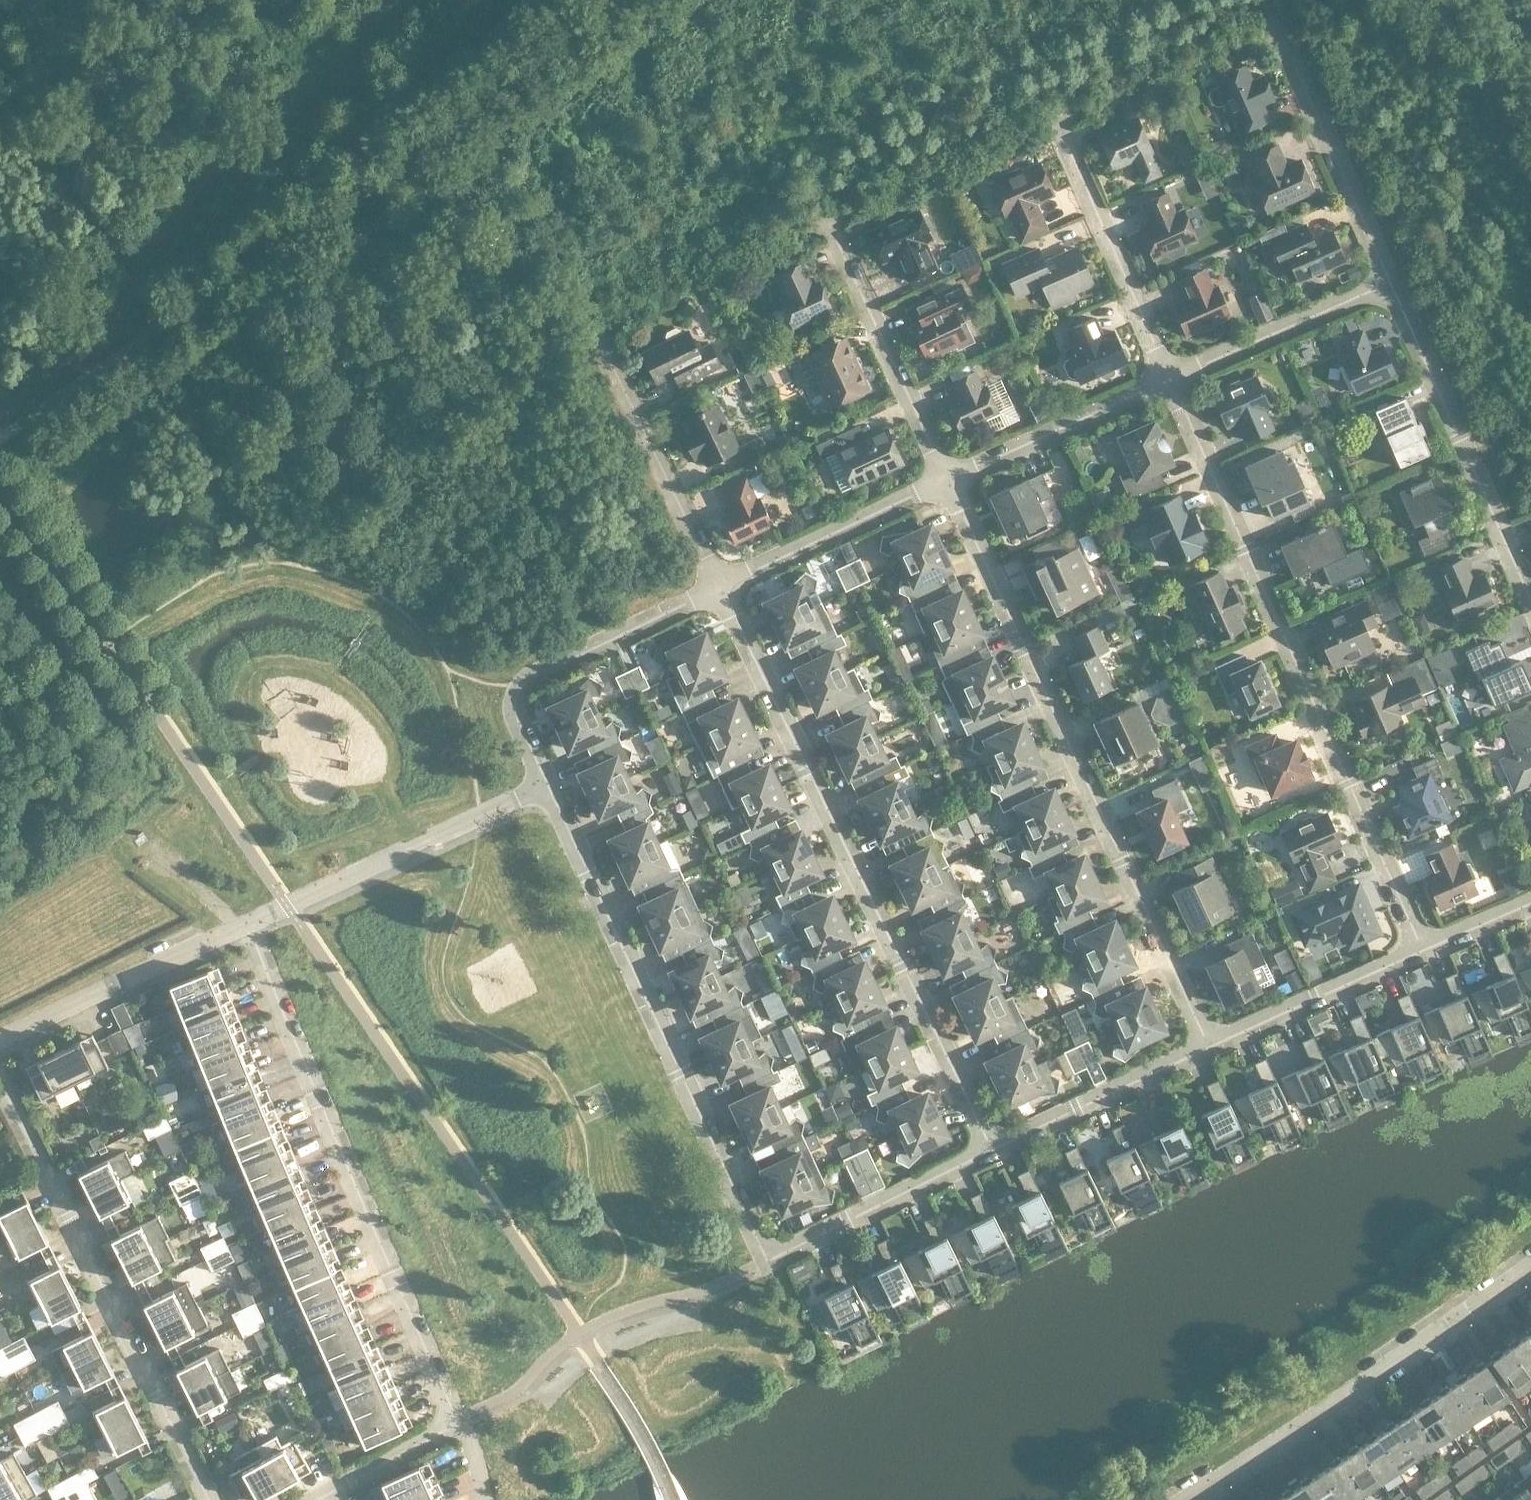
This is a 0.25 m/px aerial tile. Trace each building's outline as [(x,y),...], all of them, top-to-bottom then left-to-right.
[(1270,119),(1263,104),(1274,99),(1264,75),(1253,80),(1246,65),(1217,78),(1220,85),(1212,89),(1209,96),(1212,103),(1219,106),(1227,102),(1241,132),(1270,119)] [(1138,118),(1099,135),(1114,168),(1136,158),(1145,180),(1160,174),(1150,152),(1153,151),(1138,118)] [(1284,159),(1278,145),(1249,157),(1259,179),(1254,181),(1267,210),(1314,189),(1301,160),(1286,167),(1282,160),(1284,159)] [(1204,160),(1198,148),(1182,155),(1188,168),(1204,160)] [(1037,209),(1034,202),(1053,193),(1040,163),(1022,171),(1019,169),(1009,173),(1009,177),(993,184),(1006,214),(1011,212),(1023,238),(1046,228),(1038,209),(1037,209)] [(1153,223),(1140,228),(1154,258),(1168,252),(1169,255),(1173,257),(1183,253),(1184,249),(1183,245),(1197,239),(1184,209),(1176,213),(1167,193),(1143,203),(1148,216),(1150,216),(1153,223)] [(883,261),(895,256),(899,263),(901,262),(909,280),(937,267),(925,242),(932,239),(919,209),(903,216),(899,215),(890,219),(888,223),(869,232),(883,261)] [(1306,222),(1296,226),(1297,229),(1271,240),(1283,267),(1292,263),(1299,280),(1313,274),(1316,276),(1319,276),(1323,275),(1325,272),(1325,269),(1345,260),(1332,231),(1314,239),(1306,222)] [(983,261),(975,243),(950,255),(958,272),(983,261)] [(1078,245),(1057,255),(1057,256),(1044,262),(1038,249),(1004,264),(1018,295),(1043,284),(1054,307),(1076,298),(1073,292),(1093,283),(1085,265),(1087,265),(1078,245)] [(987,274),(981,262),(963,270),(968,283),(987,274)] [(809,320),(833,309),(819,280),(810,284),(807,277),(808,275),(802,263),(776,275),(786,295),(780,298),(794,327),(798,325),(800,328),(803,330),(810,327),(811,323),(809,320)] [(1359,265),(1348,270),(1352,279),(1363,274),(1359,265)] [(1181,280),(1186,293),(1185,294),(1187,299),(1174,305),(1188,335),(1201,329),(1202,329),(1205,332),(1210,332),(1214,330),(1216,327),(1217,323),(1217,322),(1231,316),(1218,286),(1213,288),(1205,269),(1181,280)] [(941,350),(942,354),(957,347),(956,343),(967,338),(960,324),(966,321),(962,312),(972,307),(961,284),(921,303),(926,315),(928,314),(931,319),(913,327),(927,357),(941,350)] [(1095,317),(1068,329),(1076,347),(1067,351),(1070,359),(1067,360),(1065,364),(1070,375),(1074,376),(1077,375),(1081,382),(1101,373),(1102,376),(1106,377),(1113,374),(1115,370),(1114,368),(1128,362),(1127,360),(1129,356),(1125,348),(1121,347),(1114,330),(1101,336),(1099,331),(1101,330),(1095,317)] [(658,382),(673,374),(680,387),(721,366),(710,343),(697,349),(688,331),(683,334),(681,330),(676,328),(668,332),(667,336),(669,341),(644,353),(658,382)] [(1368,344),(1362,331),(1340,341),(1349,361),(1343,363),(1356,392),(1396,374),(1383,346),(1370,352),(1366,344),(1368,344)] [(846,335),(831,342),(832,343),(808,354),(832,407),(870,389),(852,350),(853,349),(846,335)] [(1023,353),(1018,343),(1008,348),(1011,355),(1017,356),(1023,353)] [(741,347),(731,353),(740,371),(750,366),(741,347)] [(778,384),(772,371),(763,376),(769,388),(778,384)] [(960,394),(962,397),(949,403),(960,429),(999,411),(987,386),(983,388),(975,371),(953,382),(959,394),(960,394)] [(1241,383),(1240,381),(1240,379),(1227,384),(1229,389),(1214,395),(1227,425),(1236,421),(1239,428),(1241,427),(1247,440),(1272,428),(1263,409),(1269,406),(1256,377),(1241,383)] [(1417,423),(1405,396),(1375,410),(1376,410),(1368,414),(1374,427),(1382,424),(1387,437),(1392,435),(1397,446),(1392,448),(1400,466),(1430,453),(1423,435),(1425,434),(1425,436),(1426,435),(1426,432),(1426,431),(1425,429),(1424,427),(1423,425),(1422,424),(1421,421),(1420,421),(1419,421),(1420,422),(1417,423)] [(1316,405),(1321,417),(1333,411),(1328,400),(1316,405)] [(734,451),(740,464),(767,450),(760,436),(738,446),(718,404),(685,419),(692,433),(684,436),(695,458),(702,454),(707,464),(734,451)] [(1314,410),(1301,415),(1306,426),(1319,421),(1314,410)] [(1167,450),(1169,449),(1170,448),(1163,433),(1160,435),(1154,422),(1149,424),(1147,419),(1130,427),(1132,431),(1119,437),(1133,468),(1120,474),(1130,498),(1158,486),(1151,472),(1172,463),(1167,450)] [(826,457),(842,491),(853,486),(853,487),(904,463),(887,427),(860,439),(854,427),(816,445),(822,458),(826,457)] [(1246,466),(1257,493),(1256,493),(1257,494),(1258,494),(1261,501),(1266,500),(1273,517),(1291,510),(1295,521),(1318,511),(1312,499),(1308,500),(1301,484),(1303,483),(1293,461),(1287,463),(1282,450),(1246,466)] [(1053,496),(1042,473),(1028,480),(1027,479),(991,495),(996,506),(998,506),(1002,513),(1000,514),(1010,537),(1024,531),(1027,538),(1050,527),(1038,503),(1053,496)] [(1443,531),(1454,526),(1447,509),(1454,506),(1440,475),(1400,492),(1414,524),(1422,520),(1429,536),(1418,541),(1425,555),(1449,545),(1443,531)] [(773,523),(761,498),(757,500),(746,478),(724,489),(731,505),(733,505),(736,510),(723,516),(735,541),(773,523)] [(1352,491),(1341,496),(1344,504),(1355,499),(1352,491)] [(1200,544),(1207,541),(1195,514),(1191,515),(1188,509),(1185,511),(1178,496),(1148,509),(1152,517),(1144,520),(1156,548),(1164,544),(1172,563),(1202,550),(1200,544)] [(811,504),(802,509),(807,520),(817,516),(811,504)] [(1281,546),(1289,566),(1293,564),(1299,578),(1300,577),(1299,575),(1323,565),(1332,585),(1370,568),(1361,547),(1347,554),(1333,522),(1323,526),(1323,524),(1316,527),(1317,529),(1285,543),(1284,541),(1283,542),(1284,545),(1281,546)] [(896,548),(904,563),(942,546),(936,532),(930,534),(926,526),(908,534),(907,532),(882,535),(880,549),(889,554),(896,548)] [(949,560),(942,546),(904,563),(911,579),(901,580),(899,591),(908,596),(910,601),(941,586),(936,576),(947,571),(943,562),(949,560)] [(1054,559),(1051,553),(1024,566),(1038,597),(1048,592),(1057,611),(1098,592),(1078,548),(1054,559)] [(860,557),(848,563),(858,585),(870,579),(860,557)] [(1458,620),(1496,603),(1483,573),(1472,578),(1464,558),(1441,568),(1449,588),(1445,590),(1458,620)] [(858,585),(848,563),(836,569),(846,590),(848,590),(858,585)] [(1119,565),(1107,571),(1120,600),(1133,594),(1119,565)] [(1416,566),(1394,576),(1400,590),(1422,579),(1416,566)] [(1228,589),(1220,570),(1219,571),(1219,572),(1190,584),(1206,620),(1203,624),(1207,635),(1213,636),(1215,640),(1245,626),(1238,613),(1243,611),(1240,603),(1242,602),(1242,601),(1239,602),(1236,595),(1239,594),(1238,593),(1236,594),(1232,587),(1228,589)] [(769,611),(775,625),(813,606),(813,605),(806,590),(816,589),(818,579),(805,572),(787,589),(788,591),(770,600),(774,608),(769,611)] [(1129,581),(1135,594),(1148,588),(1144,580),(1138,577),(1129,581)] [(1373,587),(1385,615),(1401,607),(1389,580),(1373,587)] [(858,585),(848,590),(851,596),(856,597),(863,594),(858,585)] [(946,597),(941,586),(910,601),(926,634),(935,630),(934,630),(973,612),(966,598),(961,600),(957,592),(946,597)] [(1366,600),(1342,611),(1341,609),(1313,622),(1318,635),(1320,634),(1334,667),(1374,649),(1366,629),(1377,624),(1366,600)] [(822,601),(813,605),(813,606),(775,625),(782,638),(787,636),(791,644),(802,639),(808,649),(838,635),(822,601)] [(979,626),(973,612),(934,630),(935,630),(944,652),(936,656),(941,667),(971,653),(966,642),(978,637),(974,628),(979,626)] [(1075,637),(1085,658),(1070,666),(1077,680),(1072,682),(1079,697),(1083,695),(1085,698),(1111,686),(1096,655),(1108,650),(1097,627),(1075,637)] [(841,633),(838,635),(808,649),(813,660),(801,665),(806,674),(800,676),(807,690),(845,672),(834,650),(847,644),(841,633)] [(671,657),(678,672),(679,673),(717,655),(710,641),(705,643),(701,635),(683,643),(682,642),(657,645),(654,659),(664,664),(671,657)] [(875,639),(881,652),(888,649),(882,636),(875,639)] [(1480,651),(1487,666),(1488,666),(1492,673),(1482,678),(1494,706),(1530,689),(1530,681),(1522,660),(1508,666),(1505,658),(1507,657),(1501,642),(1480,651)] [(900,645),(889,650),(893,658),(904,653),(900,645)] [(1450,647),(1427,656),(1440,686),(1454,680),(1448,664),(1456,661),(1450,647)] [(976,663),(971,653),(941,667),(946,678),(942,679),(952,701),(1003,678),(997,664),(991,667),(987,658),(976,663)] [(723,668),(717,655),(679,673),(678,672),(666,678),(682,712),(716,695),(711,685),(722,680),(718,671),(723,668)] [(1228,693),(1239,688),(1252,718),(1267,712),(1265,708),(1278,702),(1260,661),(1249,666),(1244,655),(1216,667),(1228,693)] [(1387,687),(1354,702),(1360,716),(1357,718),(1364,735),(1368,734),(1368,735),(1401,720),(1398,713),(1424,702),(1420,693),(1437,686),(1424,656),(1388,672),(1394,686),(1388,689),(1387,687)] [(640,665),(628,671),(638,692),(650,687),(640,665)] [(862,691),(851,669),(845,672),(807,690),(813,704),(819,701),(823,710),(834,705),(839,715),(870,700),(864,690),(862,691)] [(638,692),(628,671),(616,676),(626,698),(638,692)] [(552,715),(559,729),(597,711),(590,695),(600,694),(602,684),(590,677),(571,694),(572,696),(554,704),(558,713),(552,715)] [(1010,692),(1003,678),(952,701),(968,735),(971,733),(1002,719),(997,708),(1008,703),(1004,694),(1010,692)] [(1188,714),(1175,685),(1160,692),(1153,713),(1155,717),(1170,723),(1188,714)] [(721,706),(716,695),(682,712),(698,744),(748,720),(742,706),(736,709),(732,700),(721,706)] [(872,705),(870,700),(839,715),(844,725),(833,731),(837,739),(832,742),(839,756),(877,737),(869,722),(879,720),(881,710),(872,705)] [(1157,742),(1138,702),(1096,722),(1104,739),(1098,742),(1107,760),(1112,757),(1114,762),(1117,761),(1119,764),(1131,758),(1130,755),(1157,742)] [(605,727),(597,711),(559,729),(565,743),(571,741),(575,749),(586,744),(591,755),(621,740),(619,736),(621,726),(612,720),(605,727)] [(636,716),(642,729),(653,724),(647,711),(636,716)] [(1507,726),(1519,753),(1503,760),(1516,788),(1530,781),(1530,716),(1507,726)] [(1007,729),(1002,719),(971,733),(973,737),(971,748),(981,753),(988,746),(995,762),(1034,744),(1027,730),(1022,733),(1018,724),(1007,729)] [(755,734),(748,720),(698,744),(714,777),(718,776),(717,776),(748,761),(743,750),(754,745),(750,736),(755,734)] [(1310,775),(1305,764),(1309,763),(1308,761),(1305,763),(1301,753),(1304,752),(1303,751),(1300,752),(1295,741),(1281,747),(1275,734),(1247,747),(1263,781),(1267,780),(1273,792),(1281,788),(1282,792),(1298,785),(1297,781),(1310,775)] [(887,759),(877,737),(839,756),(845,769),(851,767),(855,775),(866,770),(871,780),(901,766),(899,761),(896,755),(887,759)] [(624,745),(621,740),(591,755),(596,765),(584,770),(588,779),(583,781),(589,795),(628,778),(620,762),(631,761),(633,750),(624,745)] [(1040,758),(1034,744),(995,762),(1003,778),(992,779),(990,789),(1000,794),(1002,799),(1032,785),(1028,774),(1039,769),(1035,760),(1040,758)] [(925,755),(933,770),(944,765),(936,749),(925,755)] [(1449,812),(1450,808),(1449,805),(1446,799),(1444,796),(1441,795),(1438,793),(1432,779),(1443,774),(1435,757),(1413,767),(1418,778),(1400,786),(1404,796),(1402,797),(1400,803),(1401,805),(1396,807),(1409,837),(1449,819),(1448,815),(1449,812)] [(1200,759),(1188,764),(1192,774),(1205,769),(1200,759)] [(753,771),(748,761),(717,776),(718,776),(733,808),(742,804),(780,786),(774,772),(768,775),(764,766),(753,771)] [(905,764),(901,766),(871,780),(876,791),(865,796),(869,805),(864,808),(870,821),(908,803),(898,781),(910,775),(905,764)] [(635,793),(628,778),(589,795),(596,809),(601,807),(605,815),(616,810),(621,821),(652,807),(650,802),(652,792),(642,786),(635,793)] [(679,779),(668,785),(673,795),(684,790),(679,779)] [(1189,807),(1176,779),(1152,790),(1158,802),(1137,812),(1157,855),(1187,842),(1174,813),(1189,807)] [(699,785),(686,791),(691,801),(704,796),(699,785)] [(1037,795),(1032,785),(1002,799),(998,800),(1003,811),(1016,806),(1026,828),(1064,810),(1058,796),(1052,799),(1048,790),(1037,795)] [(787,799),(780,786),(742,804),(753,826),(740,832),(746,843),(749,841),(780,826),(774,816),(786,811),(781,802),(787,799)] [(1500,795),(1489,799),(1494,810),(1505,806),(1500,795)] [(916,819),(908,803),(870,821),(877,835),(882,832),(886,841),(898,836),(903,846),(933,831),(931,827),(933,816),(923,811),(916,819)] [(654,811),(652,807),(621,821),(626,831),(615,836),(619,845),(613,848),(620,861),(658,844),(647,818),(654,811)] [(1071,824),(1064,810),(1026,828),(1017,832),(1023,845),(1021,855),(1030,860),(1032,865),(1063,851),(1058,840),(1069,835),(1065,826),(1071,824)] [(1325,859),(1322,852),(1341,844),(1327,814),(1312,821),(1308,818),(1299,822),(1298,827),(1283,833),(1296,863),(1299,862),(1310,888),(1334,878),(1325,859)] [(967,817),(957,822),(961,829),(971,824),(967,817)] [(1522,823),(1530,844),(1530,819),(1522,823)] [(1436,826),(1440,835),(1450,830),(1446,821),(1436,826)] [(785,837),(780,826),(749,841),(751,846),(750,856),(759,861),(766,854),(774,870),(812,851),(805,837),(800,840),(796,831),(785,837)] [(935,836),(933,831),(903,846),(908,856),(896,862),(901,870),(895,873),(902,887),(940,868),(948,863),(943,851),(944,841),(935,836)] [(714,855),(709,843),(702,846),(700,853),(703,860),(714,855)] [(670,869),(658,844),(620,861),(626,875),(632,873),(636,881),(647,876),(652,887),(682,873),(680,868),(670,869)] [(1475,877),(1469,863),(1465,864),(1464,861),(1459,863),(1451,845),(1427,855),(1433,867),(1438,869),(1436,873),(1427,877),(1440,907),(1477,891),(1472,880),(1475,877)] [(818,865),(812,851),(774,870),(784,892),(776,896),(781,907),(811,892),(806,882),(817,876),(813,868),(818,865)] [(1068,861),(1063,851),(1032,865),(1029,866),(1034,877),(1046,872),(1056,894),(1095,876),(1088,862),(1083,865),(1079,856),(1068,861)] [(1230,912),(1216,881),(1221,879),(1214,863),(1208,865),(1206,860),(1178,872),(1185,886),(1179,902),(1192,930),(1230,912)] [(1008,874),(1003,861),(994,866),(999,878),(1008,874)] [(955,877),(948,863),(940,868),(902,887),(909,901),(914,898),(918,907),(929,901),(934,912),(965,897),(962,892),(964,882),(955,877)] [(728,874),(732,885),(743,880),(738,870),(728,874)] [(698,906),(682,873),(652,887),(657,897),(645,902),(649,911),(644,914),(650,927),(698,906)] [(1101,890),(1095,876),(1056,894),(1048,898),(1058,920),(1054,922),(1059,933),(1063,931),(1093,917),(1089,906),(1100,901),(1096,892),(1101,890)] [(1290,898),(1303,892),(1297,877),(1283,883),(1290,898)] [(1513,892),(1524,888),(1519,877),(1514,880),(1511,887),(1513,892)] [(1350,945),(1380,932),(1372,914),(1369,913),(1366,906),(1367,903),(1359,885),(1294,914),(1306,943),(1321,937),(1321,938),(1326,937),(1325,935),(1339,929),(1344,931),(1350,945)] [(816,902),(811,892),(781,907),(783,911),(781,922),(791,927),(797,939),(805,935),(844,917),(837,903),(831,906),(827,897),(816,902)] [(967,902),(965,897),(934,912),(939,922),(928,927),(932,936),(927,939),(934,952),(972,934),(960,909),(967,902)] [(703,919),(698,906),(650,927),(657,941),(662,939),(666,948),(677,942),(682,953),(713,939),(711,934),(713,924),(703,919)] [(850,930),(844,917),(805,935),(813,951),(803,952),(801,963),(810,967),(812,972),(843,957),(838,947),(849,942),(845,933),(850,930)] [(1098,927),(1093,917),(1063,931),(1065,936),(1063,946),(1072,951),(1080,944),(1087,960),(1125,942),(1119,928),(1113,931),(1109,922),(1098,927)] [(1226,1004),(1275,981),(1252,933),(1225,945),(1230,956),(1209,966),(1226,1004)] [(979,950),(972,934),(934,952),(940,966),(946,963),(950,972),(961,967),(966,977),(996,962),(994,958),(996,948),(987,942),(979,950)] [(715,943),(713,939),(682,953),(687,963),(676,969),(680,977),(674,980),(681,994),(719,976),(712,960),(722,959),(724,948),(715,943)] [(1132,956),(1125,942),(1087,960),(1094,976),(1084,977),(1082,987),(1091,992),(1093,997),(1124,983),(1119,972),(1130,967),(1126,959),(1132,956)] [(1486,986),(1472,992),(1492,1021),(1510,1013),(1520,1036),(1530,1031),(1530,1010),(1505,951),(1493,956),(1504,982),(1499,984),(1498,981),(1486,986)] [(848,968),(843,957),(812,972),(815,977),(813,987),(822,992),(829,985),(837,1001),(875,982),(869,969),(863,971),(859,963),(848,968)] [(999,967),(996,962),(966,977),(971,988),(960,993),(964,1002),(959,1004),(965,1018),(1003,999),(991,974),(999,967)] [(1520,971),(1530,988),(1530,966),(1520,971)] [(170,985),(178,1006),(221,989),(212,968),(170,985)] [(1031,977),(1033,982),(1042,978),(1038,970),(1032,972),(1031,977)] [(1287,976),(1293,990),(1304,985),(1298,971),(1287,976)] [(1450,1002),(1438,1007),(1424,1013),(1444,1042),(1462,1034),(1472,1057),(1490,1049),(1492,1054),(1493,1054),(1457,972),(1445,977),(1457,1003),(1451,1005),(1450,1002)] [(727,992),(719,976),(681,994),(687,1007),(693,1005),(697,1014),(708,1008),(713,1019),(743,1005),(741,1000),(743,990),(734,985),(727,992)] [(882,996),(875,982),(837,1001),(845,1016),(834,1018),(833,1028),(842,1033),(844,1038),(875,1023),(869,1013),(881,1007),(876,999),(882,996)] [(1129,993),(1124,983),(1093,997),(1096,1002),(1093,1012),(1103,1017),(1110,1010),(1117,1026),(1156,1008),(1149,994),(1144,997),(1140,988),(1129,993)] [(778,988),(762,996),(773,1019),(789,1011),(778,988)] [(229,1009),(221,989),(178,1006),(186,1026),(229,1009)] [(1391,1028),(1376,1034),(1396,1063),(1406,1059),(1414,1077),(1423,1073),(1425,1078),(1442,1070),(1445,1075),(1446,1075),(1409,993),(1397,998),(1409,1024),(1404,1026),(1402,1023),(1391,1028)] [(1028,1028),(1012,995),(1003,999),(965,1018),(972,1032),(977,1029),(981,1038),(993,1032),(998,1043),(1028,1028)] [(747,1003),(743,1005),(713,1019),(718,1029),(706,1035),(710,1043),(705,1046),(711,1060),(750,1042),(762,1036),(747,1003)] [(790,1010),(794,1020),(802,1016),(798,1006),(790,1010)] [(1162,1022),(1156,1008),(1117,1026),(1125,1042),(1115,1043),(1113,1054),(1125,1061),(1144,1043),(1143,1042),(1161,1033),(1157,1025),(1162,1022)] [(237,1029),(229,1009),(186,1026),(194,1046),(237,1029)] [(124,1026),(132,1023),(127,1012),(119,1015),(124,1026)] [(1354,1045),(1343,1050),(1328,1055),(1350,1084),(1367,1077),(1378,1100),(1395,1092),(1397,1096),(1398,1096),(1362,1014),(1350,1019),(1361,1045),(1356,1048),(1354,1045)] [(138,1023),(123,1029),(126,1036),(140,1031),(138,1023)] [(880,1033),(875,1023),(844,1038),(841,1039),(846,1050),(847,1049),(858,1072),(869,1066),(907,1048),(900,1034),(895,1037),(891,1028),(880,1033)] [(797,1035),(792,1024),(782,1029),(787,1039),(797,1035)] [(1071,1031),(1076,1043),(1091,1036),(1085,1024),(1071,1031)] [(1030,1033),(1028,1028),(998,1043),(1003,1053),(992,1058),(996,1067),(990,1070),(997,1083),(1035,1065),(1028,1050),(1038,1048),(1040,1038),(1030,1033)] [(245,1049),(237,1029),(194,1046),(202,1066),(245,1049)] [(1307,1066),(1295,1071),(1281,1077),(1301,1106),(1320,1098),(1330,1121),(1348,1113),(1350,1118),(1351,1117),(1314,1036),(1302,1041),(1314,1067),(1308,1069),(1307,1066)] [(807,1043),(811,1053),(821,1048),(816,1038),(807,1043)] [(81,1040),(59,1050),(75,1083),(108,1067),(96,1041),(95,1042),(96,1043),(85,1049),(81,1040)] [(1088,1040),(1076,1045),(1086,1067),(1098,1061),(1088,1040)] [(757,1058),(750,1042),(711,1060),(718,1074),(723,1071),(727,1080),(738,1075),(743,1085),(774,1071),(772,1066),(774,1056),(764,1051),(757,1058)] [(1086,1067),(1076,1045),(1064,1051),(1074,1073),(1086,1067)] [(139,1056),(147,1053),(144,1046),(136,1049),(139,1056)] [(914,1062),(907,1048),(869,1066),(879,1088),(867,1094),(872,1105),(876,1103),(906,1089),(901,1078),(912,1073),(908,1064),(914,1062)] [(253,1069),(245,1049),(202,1066),(211,1086),(253,1069)] [(75,1083),(59,1050),(38,1061),(42,1069),(31,1075),(30,1073),(29,1073),(42,1099),(75,1083)] [(1259,1088),(1248,1093),(1234,1099),(1254,1128),(1272,1120),(1283,1143),(1300,1135),(1302,1139),(1304,1139),(1266,1057),(1254,1063),(1266,1089),(1261,1091),(1259,1088)] [(1049,1058),(1035,1065),(997,1083),(1004,1097),(1009,1095),(1013,1103),(1031,1095),(1032,1096),(1057,1093),(1059,1079),(1050,1074),(1049,1058)] [(153,1080),(161,1077),(157,1067),(149,1071),(153,1080)] [(261,1089),(253,1069),(211,1086),(219,1106),(261,1089)] [(777,1069),(774,1071),(743,1085),(748,1096),(737,1101),(741,1109),(735,1112),(742,1126),(780,1108),(770,1086),(782,1080),(777,1069)] [(1255,1161),(1257,1161),(1219,1079),(1207,1085),(1219,1111),(1214,1113),(1212,1110),(1201,1115),(1215,1146),(1225,1142),(1236,1164),(1253,1156),(1255,1161)] [(174,1098),(168,1084),(157,1088),(162,1102),(174,1098)] [(269,1109),(261,1089),(219,1106),(227,1127),(269,1109)] [(911,1099),(906,1089),(876,1103),(878,1108),(876,1118),(886,1123),(893,1116),(900,1132),(939,1113),(932,1100),(927,1102),(922,1094),(911,1099)] [(1165,1132),(1153,1137),(1140,1143),(1160,1172),(1178,1164),(1189,1186),(1206,1178),(1208,1183),(1209,1182),(1171,1101),(1160,1107),(1172,1133),(1166,1135),(1165,1132)] [(836,1108),(841,1118),(852,1113),(847,1102),(836,1108)] [(788,1124),(780,1108),(742,1126),(748,1140),(754,1137),(758,1146),(769,1141),(774,1151),(804,1137),(802,1132),(804,1122),(795,1117),(788,1124)] [(277,1130),(269,1109),(227,1127),(235,1147),(277,1130)] [(945,1127),(939,1113),(900,1132),(908,1148),(898,1149),(896,1159),(909,1166),(927,1149),(926,1147),(944,1138),(940,1130),(945,1127)] [(167,1117),(170,1125),(178,1122),(175,1114),(167,1117)] [(149,1139),(172,1128),(166,1116),(143,1127),(149,1139)] [(1161,1205),(1162,1205),(1124,1123),(1112,1129),(1124,1155),(1119,1157),(1117,1154),(1106,1159),(1121,1190),(1131,1186),(1142,1209),(1159,1200),(1161,1205)] [(286,1150),(277,1130),(235,1147),(243,1167),(286,1150)] [(98,1136),(89,1140),(93,1149),(102,1145),(98,1136)] [(820,1170),(804,1137),(774,1151),(779,1162),(767,1167),(771,1176),(766,1178),(772,1192),(820,1170)] [(197,1149),(194,1142),(183,1146),(188,1157),(195,1154),(197,1149)] [(844,1159),(856,1153),(850,1142),(838,1147),(844,1159)] [(1114,1227),(1115,1227),(1077,1146),(1065,1152),(1077,1177),(1072,1180),(1070,1176),(1059,1182),(1074,1213),(1084,1208),(1095,1231),(1112,1223),(1114,1227)] [(868,1148),(856,1153),(866,1175),(878,1169),(868,1148)] [(129,1149),(112,1158),(79,1174),(90,1195),(122,1179),(139,1170),(129,1149)] [(294,1169),(286,1150),(243,1167),(252,1187),(294,1169)] [(866,1175),(856,1153),(844,1159),(854,1181),(866,1175)] [(1088,1154),(1083,1156),(1088,1166),(1093,1163),(1088,1154)] [(1067,1250),(1069,1249),(1030,1168),(1018,1174),(1030,1200),(1025,1202),(1023,1199),(1012,1205),(1027,1236),(1037,1231),(1048,1253),(1065,1245),(1067,1250)] [(303,1189),(294,1169),(252,1187),(260,1207),(303,1189)] [(826,1183),(820,1170),(772,1192),(779,1206),(784,1203),(788,1212),(806,1204),(807,1205),(832,1202),(835,1188),(826,1183)] [(169,1182),(175,1193),(198,1182),(192,1171),(169,1182)] [(17,1176),(5,1182),(10,1192),(22,1186),(17,1176)] [(133,1200),(122,1179),(90,1195),(100,1216),(133,1200)] [(203,1194),(198,1182),(175,1193),(180,1205),(203,1194)] [(311,1209),(303,1189),(260,1207),(269,1227),(311,1209)] [(976,1222),(965,1227),(954,1233),(975,1261),(990,1254),(1001,1276),(1018,1268),(1021,1272),(1022,1272),(983,1191),(971,1197),(983,1223),(978,1225),(976,1222)] [(6,1237),(38,1221),(28,1199),(0,1213),(0,1240),(6,1237)] [(319,1229),(311,1209),(269,1227),(277,1247),(319,1229)] [(929,1245),(918,1250),(907,1256),(928,1284),(943,1276),(954,1299),(972,1291),(974,1295),(975,1295),(936,1214),(924,1220),(936,1245),(931,1248),(929,1245)] [(122,1260),(165,1239),(169,1237),(158,1216),(112,1239),(122,1260)] [(49,1242),(38,1221),(6,1237),(16,1258),(49,1242)] [(328,1249),(319,1229),(277,1247),(286,1267),(328,1249)] [(201,1247),(206,1259),(229,1248),(223,1236),(201,1247)] [(883,1268),(871,1274),(860,1279),(881,1307),(897,1300),(908,1322),(925,1314),(927,1318),(929,1318),(889,1237),(877,1243),(890,1269),(884,1271),(883,1268)] [(176,1260),(165,1239),(122,1260),(133,1281),(176,1260)] [(230,1246),(237,1262),(252,1256),(244,1239),(230,1246)] [(235,1260),(229,1248),(206,1259),(212,1271),(235,1260)] [(336,1269),(328,1249),(286,1267),(294,1287),(336,1269)] [(238,1265),(246,1281),(258,1276),(251,1260),(238,1265)] [(836,1291),(825,1297),(814,1303),(834,1331),(850,1323),(861,1345),(878,1337),(881,1341),(882,1341),(842,1261),(830,1267),(843,1292),(838,1295),(836,1291)] [(28,1281),(38,1302),(71,1286),(60,1265),(28,1281)] [(345,1289),(336,1269),(294,1287),(303,1307),(345,1289)] [(144,1304),(155,1326),(198,1304),(187,1283),(144,1304)] [(81,1307),(71,1286),(38,1302),(49,1323),(81,1307)] [(354,1308),(345,1289),(303,1307),(312,1327),(354,1308)] [(232,1313),(238,1325),(261,1314),(255,1302),(232,1313)] [(209,1325),(198,1304),(155,1326),(165,1347),(209,1325)] [(363,1328),(354,1308),(312,1327),(321,1347),(363,1328)] [(266,1326),(261,1314),(238,1325),(243,1337),(266,1326)] [(372,1348),(363,1328),(321,1347),(330,1366),(372,1348)] [(93,1330),(50,1352),(60,1373),(103,1351),(93,1330)] [(1527,1330),(1526,1330),(1528,1333),(1519,1340),(1517,1337),(1510,1342),(1509,1342),(1530,1373),(1530,1336),(1527,1330)] [(24,1335),(2,1347),(8,1359),(30,1347),(24,1335)] [(285,1362),(294,1358),(287,1342),(277,1346),(285,1362)] [(1509,1342),(1508,1343),(1511,1346),(1502,1352),(1500,1350),(1492,1355),(1492,1354),(1491,1355),(1493,1358),(1492,1359),(1493,1360),(1494,1360),(1516,1392),(1530,1381),(1530,1373),(1509,1342)] [(36,1358),(30,1347),(8,1359),(14,1370),(36,1358)] [(177,1370),(187,1391),(231,1369),(220,1348),(177,1370)] [(380,1367),(372,1348),(330,1366),(339,1386),(380,1367)] [(103,1351),(60,1373),(71,1394),(114,1372),(103,1351)] [(8,1359),(0,1363),(0,1378),(14,1370),(8,1359)] [(1465,1372),(1464,1373),(1489,1410),(1508,1398),(1486,1365),(1487,1364),(1486,1363),(1485,1364),(1483,1360),(1482,1361),(1482,1362),(1474,1367),(1476,1370),(1467,1376),(1465,1372)] [(389,1387),(380,1367),(339,1386),(347,1406),(389,1387)] [(270,1391),(292,1380),(287,1368),(264,1379),(270,1391)] [(241,1391),(231,1369),(187,1391),(198,1412),(241,1391)] [(1489,1410),(1464,1373),(1464,1374),(1456,1379),(1458,1381),(1449,1387),(1447,1384),(1446,1385),(1470,1422),(1489,1410)] [(303,1380),(295,1383),(301,1398),(309,1394),(303,1380)] [(1470,1422),(1446,1385),(1438,1390),(1440,1393),(1431,1399),(1429,1396),(1428,1396),(1452,1434),(1470,1422)] [(398,1407),(389,1387),(347,1406),(356,1426),(398,1407)] [(125,1395),(93,1412),(103,1433),(136,1417),(125,1395)] [(1452,1434),(1428,1396),(1427,1397),(1428,1397),(1420,1402),(1422,1405),(1413,1411),(1411,1408),(1410,1408),(1434,1446),(1452,1434)] [(58,1400),(36,1412),(42,1423),(64,1412),(58,1400)] [(317,1409),(312,1400),(305,1403),(309,1413),(317,1409)] [(407,1427),(398,1407),(356,1426),(365,1446),(407,1427)] [(1434,1446),(1410,1408),(1409,1409),(1410,1409),(1402,1414),(1404,1417),(1395,1423),(1393,1420),(1392,1420),(1416,1458),(1434,1446)] [(225,1428),(241,1420),(236,1410),(220,1418),(225,1428)] [(42,1423),(36,1412),(14,1423),(20,1435),(42,1423)] [(70,1423),(64,1412),(42,1423),(48,1435),(70,1423)] [(104,1435),(94,1440),(103,1459),(114,1453),(114,1454),(146,1438),(136,1417),(103,1433),(104,1435)] [(1416,1458),(1392,1420),(1391,1420),(1392,1421),(1384,1426),(1386,1429),(1377,1435),(1375,1431),(1374,1432),(1398,1469),(1416,1458)] [(1513,1421),(1501,1430),(1508,1439),(1522,1429),(1519,1430),(1513,1421)] [(48,1435),(42,1423),(20,1435),(26,1446),(48,1435)] [(1508,1439),(1501,1430),(1489,1438),(1496,1447),(1493,1449),(1494,1449),(1508,1439)] [(1398,1469),(1374,1432),(1373,1432),(1374,1433),(1366,1438),(1368,1441),(1359,1447),(1357,1443),(1356,1444),(1380,1481),(1398,1469)] [(277,1435),(256,1447),(279,1488),(300,1477),(295,1468),(306,1462),(307,1464),(307,1463),(294,1439),(282,1445),(277,1435)] [(337,1448),(332,1437),(323,1441),(328,1453),(337,1448)] [(1519,1440),(1519,1439),(1505,1449),(1511,1458),(1523,1450),(1517,1441),(1519,1440)] [(55,1447),(59,1455),(71,1449),(67,1441),(55,1447)] [(1380,1481),(1356,1444),(1355,1444),(1356,1445),(1348,1450),(1350,1452),(1341,1458),(1338,1455),(1338,1456),(1362,1493),(1380,1481)] [(1478,1446),(1466,1455),(1472,1464),(1487,1454),(1486,1454),(1484,1455),(1478,1446)] [(279,1488),(256,1447),(236,1458),(241,1468),(229,1475),(243,1499),(244,1499),(243,1497),(254,1491),(258,1499),(279,1488)] [(1511,1458),(1505,1449),(1490,1459),(1491,1459),(1493,1458),(1500,1467),(1511,1458)] [(4,1459),(0,1461),(0,1488),(26,1473),(15,1453),(4,1459)] [(1472,1464),(1466,1455),(1454,1463),(1461,1472),(1458,1474),(1472,1464)] [(1338,1456),(1337,1456),(1338,1457),(1330,1462),(1332,1464),(1323,1470),(1320,1467),(1319,1468),(1340,1499),(1352,1499),(1362,1493),(1338,1456)] [(390,1499),(397,1499),(433,1484),(423,1463),(382,1482),(390,1499)] [(1484,1464),(1483,1464),(1469,1474),(1476,1483),(1488,1475),(1481,1466),(1484,1464)] [(92,1465),(70,1476),(76,1488),(88,1482),(99,1476),(92,1465)] [(1319,1468),(1318,1468),(1320,1472),(1311,1478),(1309,1475),(1302,1480),(1301,1479),(1301,1480),(1314,1499),(1340,1499),(1319,1468)] [(122,1481),(116,1470),(106,1476),(109,1483),(116,1484),(122,1481)] [(1442,1471),(1431,1480),(1437,1489),(1451,1479),(1449,1480),(1442,1471)] [(26,1473),(0,1488),(0,1499),(27,1499),(38,1494),(26,1473)] [(1476,1483),(1469,1474),(1455,1484),(1458,1483),(1464,1492),(1476,1483)] [(76,1488),(70,1476),(48,1488),(54,1499),(65,1494),(76,1488)] [(1525,1478),(1507,1490),(1514,1499),(1530,1499),(1530,1487),(1525,1478)] [(1301,1480),(1300,1480),(1302,1484),(1293,1490),(1291,1487),(1284,1492),(1283,1491),(1283,1492),(1288,1499),(1314,1499),(1301,1480)] [(1437,1489),(1431,1480),(1419,1488),(1426,1497),(1423,1499),(1437,1489)] [(88,1482),(76,1488),(83,1499),(97,1499),(88,1482)] [(433,1484),(397,1499),(440,1499),(433,1484)] [(76,1488),(65,1494),(68,1499),(83,1499),(76,1488)] [(1448,1489),(1434,1499),(1435,1499),(1452,1499),(1446,1491),(1448,1489)] [(1507,1490),(1494,1499),(1514,1499),(1507,1490)] [(1283,1492),(1282,1492),(1284,1496),(1277,1499),(1288,1499),(1283,1492)]
